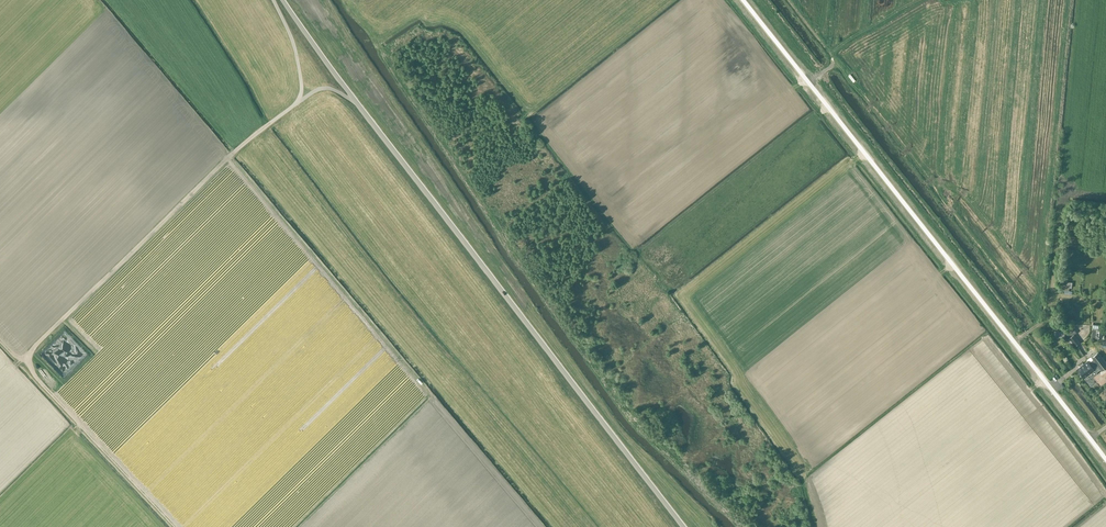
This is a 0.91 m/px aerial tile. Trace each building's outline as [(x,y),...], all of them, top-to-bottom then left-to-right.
[(1070,283),(1063,282),(1062,291),(1069,292),(1070,283)] [(1103,325),(1093,324),(1093,325),(1092,325),(1092,326),(1093,326),(1092,338),(1102,339),(1103,325)] [(1077,333),(1074,329),(1067,335),(1070,338),(1067,340),(1073,348),(1081,342),(1075,334),(1077,333)] [(1077,369),(1084,378),(1095,370),(1096,372),(1101,369),(1102,370),(1105,367),(1105,362),(1098,352),(1092,357),(1093,359),(1089,362),(1088,360),(1084,364),(1083,362),(1080,365),(1080,366),(1077,369)]
